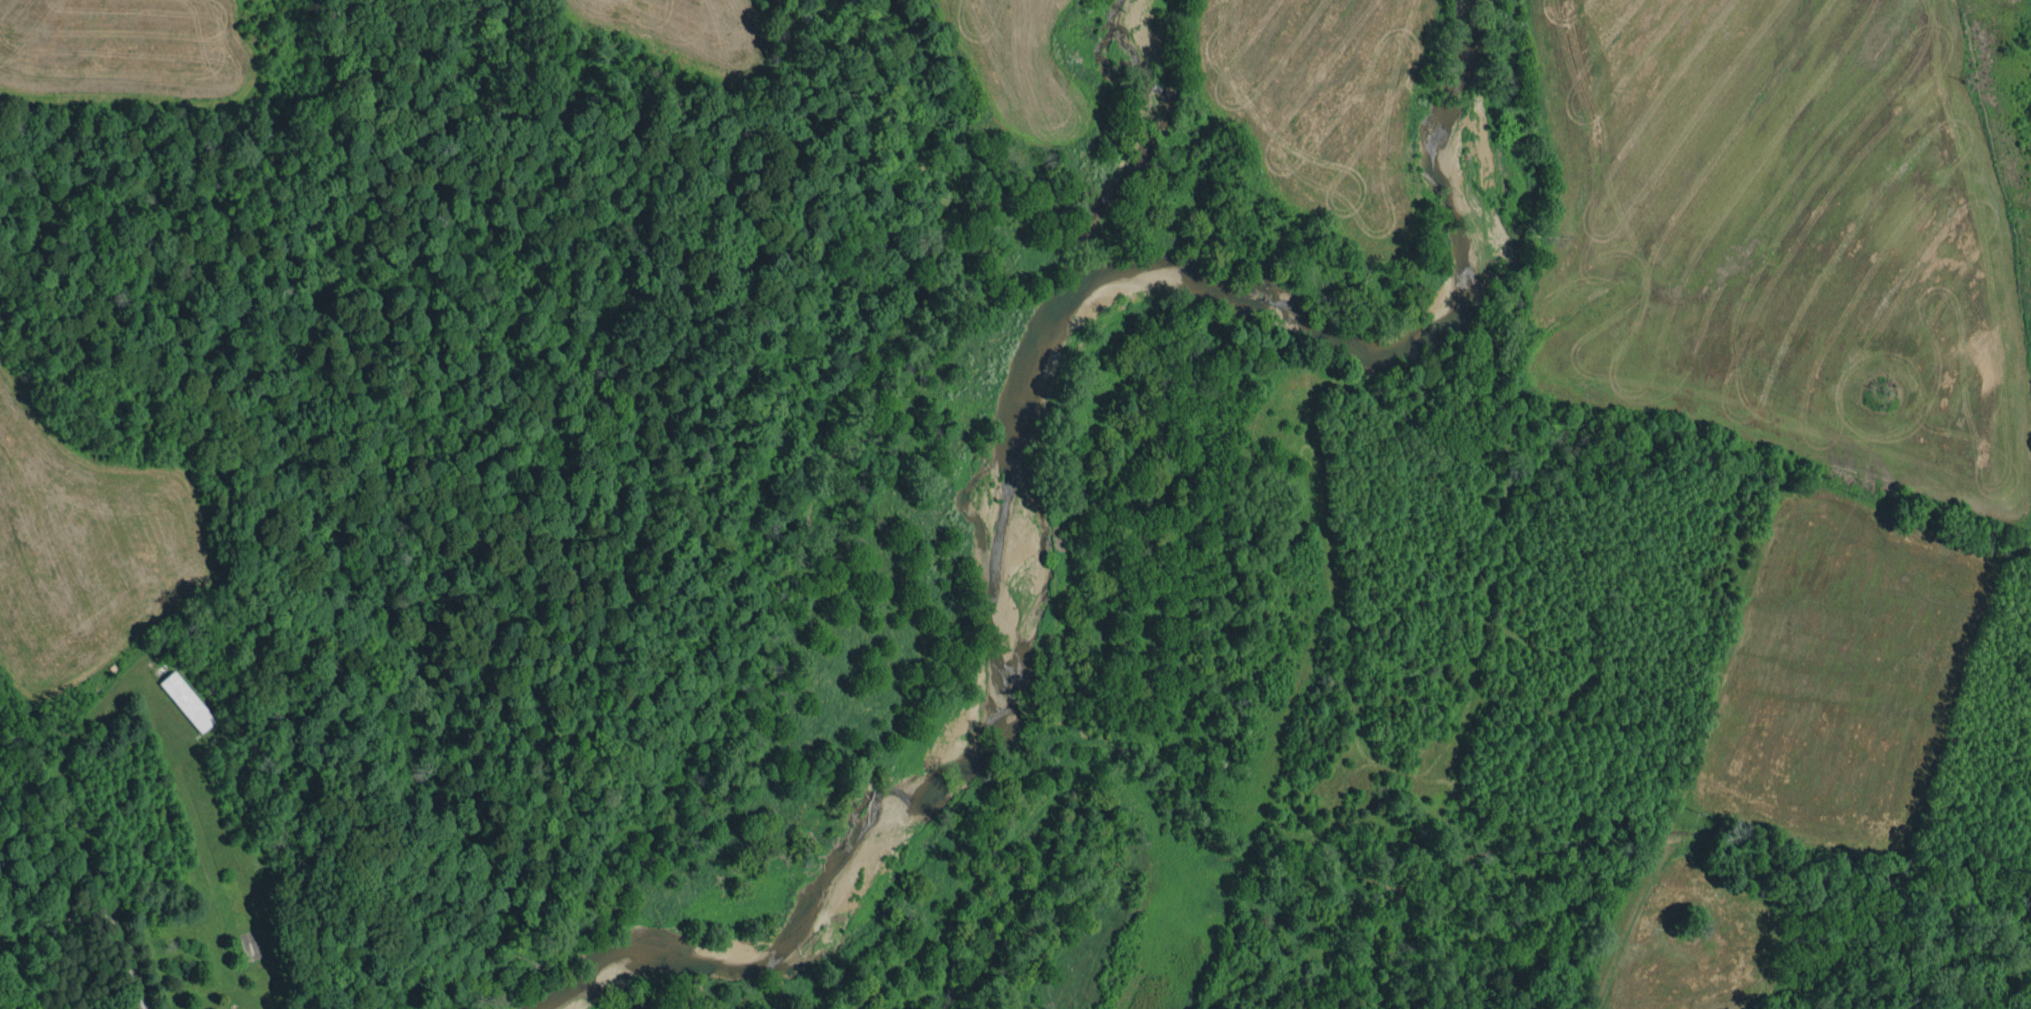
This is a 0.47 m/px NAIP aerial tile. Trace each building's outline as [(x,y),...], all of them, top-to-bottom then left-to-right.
[(159,683),(200,733),(216,721),(174,670),(159,683)]
